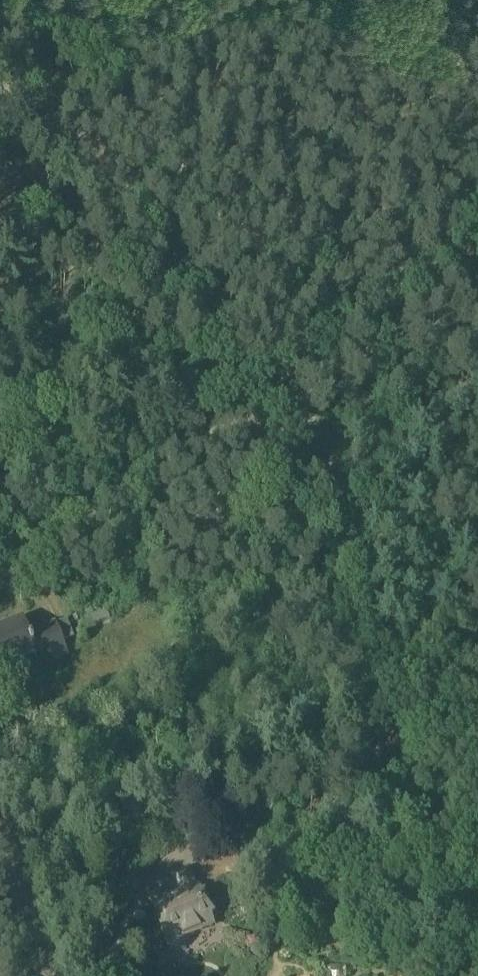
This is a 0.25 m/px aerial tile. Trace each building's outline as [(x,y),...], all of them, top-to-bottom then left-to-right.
[(84,619),(87,628),(110,620),(107,611),(84,619)] [(36,657),(35,654),(49,649),(54,662),(69,655),(55,622),(27,633),(23,623),(0,632),(0,671),(36,657)] [(152,906),(169,948),(190,939),(189,937),(214,927),(198,887),(197,888),(190,871),(174,877),(181,894),(152,906)]
